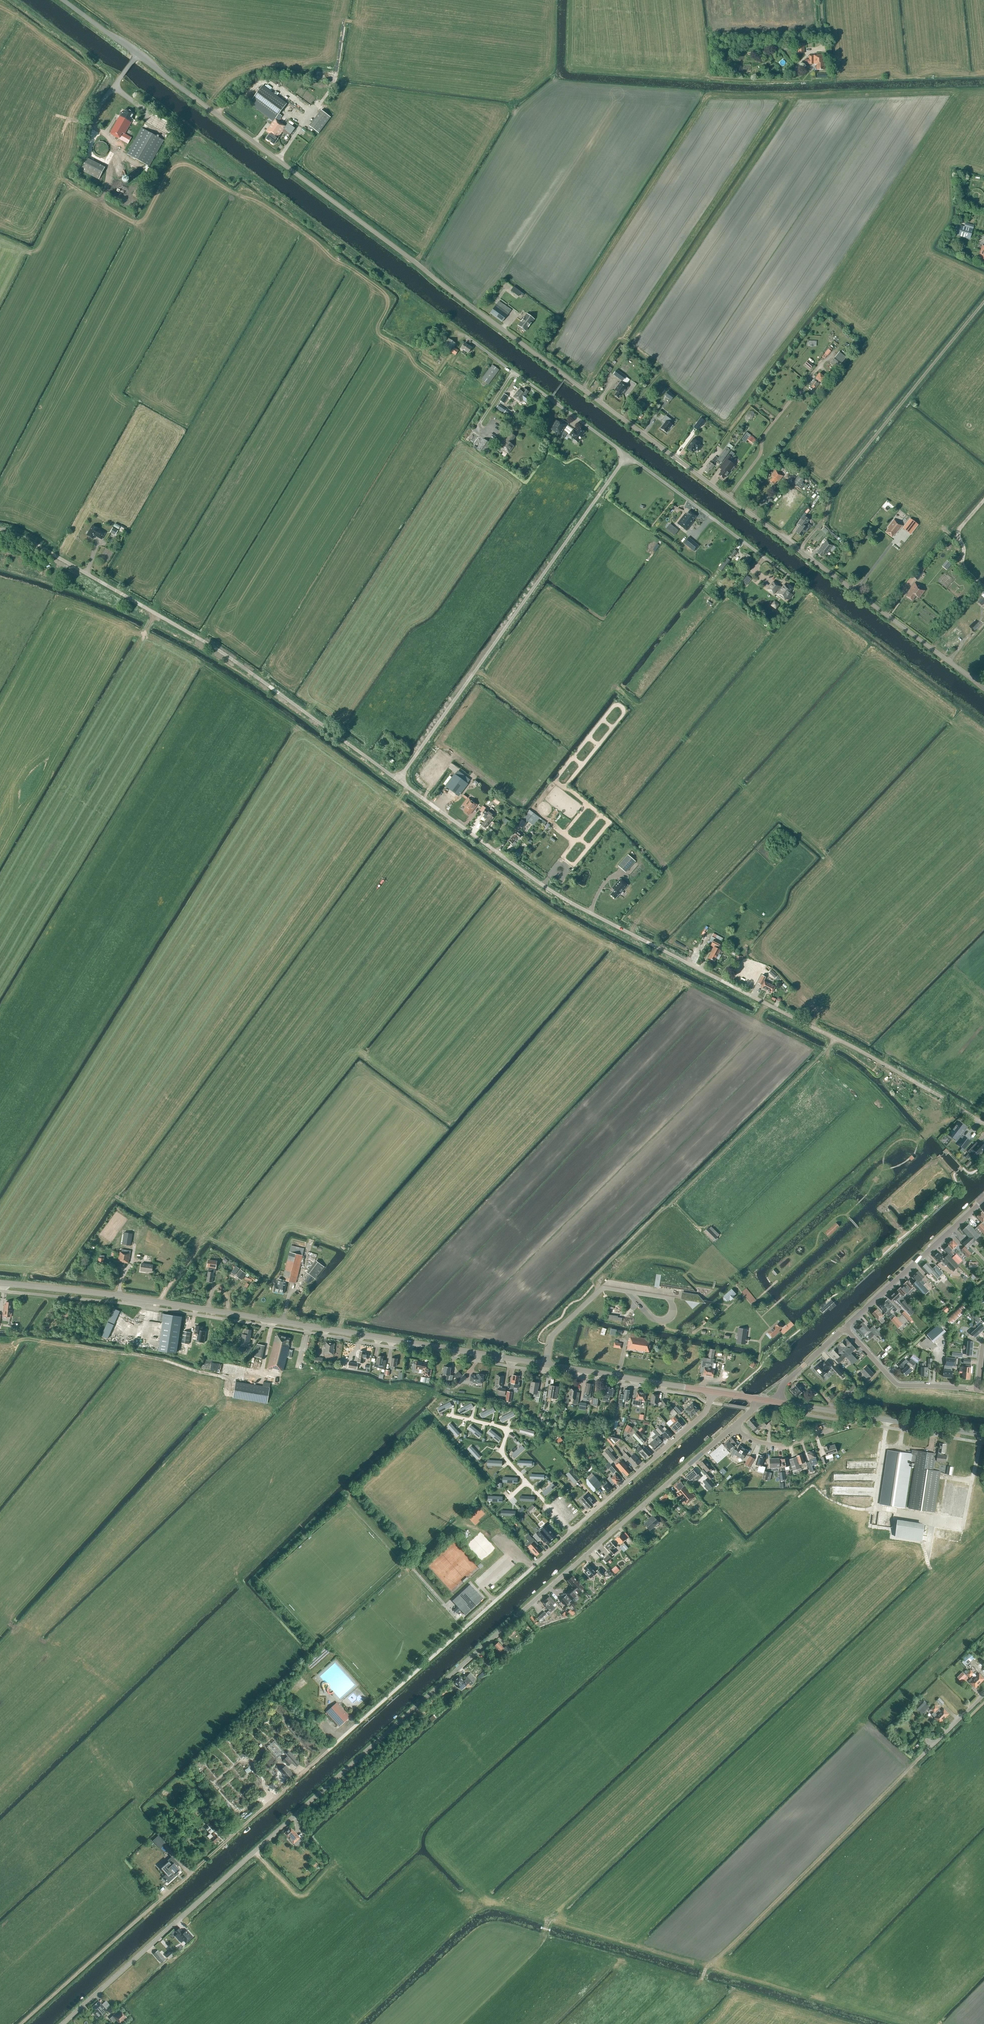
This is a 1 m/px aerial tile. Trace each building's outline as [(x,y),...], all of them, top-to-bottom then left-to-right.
[(824,55),(809,55),(809,64),(816,64),(816,70),(822,70),(822,69),(824,69),(824,55)] [(290,125),(288,123),(286,126),(276,119),(279,113),(286,104),(262,86),(249,103),(273,121),(266,131),(270,134),(266,139),(274,145),(278,139),(277,139),(281,134),(280,134),(281,132),(288,137),(295,128),(290,125)] [(134,114),(126,109),(123,114),(121,112),(119,115),(120,116),(110,134),(119,139),(128,144),(131,138),(125,134),(133,119),(132,118),(134,114)] [(319,134),(331,118),(321,110),(309,126),(319,134)] [(149,166),(164,140),(142,128),(128,154),(149,166)] [(101,156),(103,156),(105,155),(107,153),(108,151),(108,149),(108,147),(107,145),(105,143),(103,142),(101,142),(99,142),(97,143),(95,145),(94,147),(94,149),(94,151),(95,153),(97,155),(99,156),(101,156)] [(99,180),(106,168),(88,158),(81,171),(99,180)] [(970,239),(972,232),(973,229),(956,224),(953,234),(970,239)] [(518,297),(522,292),(514,286),(510,291),(518,297)] [(499,301),(490,313),(493,315),(502,322),(511,310),(499,301)] [(525,330),(531,323),(532,323),(533,321),(533,320),(534,319),(527,314),(519,325),(525,330)] [(456,355),(459,351),(454,347),(457,344),(448,338),(443,347),(451,352),(456,355)] [(468,353),(472,348),(465,343),(461,349),(463,350),(461,353),(464,355),(466,352),(468,353)] [(828,356),(831,351),(833,349),(830,347),(824,354),(828,356)] [(837,369),(846,357),(839,352),(830,363),(837,369)] [(488,385),(499,370),(492,365),(481,380),(488,385)] [(623,381),(627,377),(617,369),(613,374),(623,381)] [(821,383),(825,377),(819,373),(815,379),(814,378),(811,382),(812,383),(809,387),(812,390),(813,389),(814,390),(820,383),(819,382),(820,382),(821,383)] [(622,395),(628,387),(621,382),(615,390),(617,392),(614,395),(619,399),(621,395),(622,395)] [(528,392),(525,389),(524,390),(523,389),(521,391),(519,390),(514,397),(520,402),(523,398),(527,401),(530,397),(526,394),(528,392)] [(671,401),(675,396),(668,391),(664,396),(671,401)] [(504,403),(509,397),(504,394),(500,400),(504,403)] [(642,420),(654,404),(650,402),(642,412),(644,413),(643,415),(641,413),(638,416),(642,420)] [(496,408),(504,413),(506,410),(498,405),(496,408)] [(672,420),(669,418),(666,416),(662,421),(665,423),(661,428),(666,433),(670,428),(670,429),(673,426),(669,423),(672,420)] [(702,426),(706,421),(701,418),(694,427),(698,430),(701,426),(702,426)] [(556,420),(553,425),(550,430),(561,436),(569,424),(561,419),(559,422),(556,420)] [(551,424),(547,422),(542,430),(547,433),(550,428),(549,428),(551,424)] [(585,433),(579,428),(577,432),(573,430),(569,436),(573,438),(572,439),(579,443),(583,437),(583,436),(585,433)] [(754,437),(757,433),(750,428),(747,432),(754,437)] [(477,435),(472,431),(466,439),(472,443),(477,435)] [(510,444),(515,437),(511,433),(506,440),(505,440),(500,447),(509,454),(514,446),(510,444)] [(756,440),(750,436),(747,433),(745,436),(748,438),(747,440),(753,444),(756,440)] [(698,451),(702,446),(699,444),(700,443),(694,438),(687,448),(693,452),(696,449),(698,451)] [(485,455),(485,454),(492,445),(483,439),(476,449),(485,455)] [(722,463),(731,451),(726,447),(718,458),(715,456),(710,463),(709,462),(706,467),(707,467),(704,471),(707,473),(710,470),(711,470),(714,466),(713,465),(717,460),(722,463)] [(731,472),(736,466),(729,461),(732,457),(728,455),(719,468),(722,469),(720,472),(721,472),(719,475),(723,479),(724,477),(725,478),(730,472),(731,472)] [(779,481),(783,476),(775,470),(780,464),(775,460),(766,471),(773,476),(769,481),(774,485),(777,480),(779,481)] [(801,489),(805,484),(802,482),(804,480),(798,475),(793,482),(801,489)] [(821,497),(818,495),(812,503),(815,505),(821,497)] [(696,516),(689,511),(686,515),(684,514),(677,523),(684,529),(684,528),(687,530),(694,521),(693,520),(696,516)] [(806,532),(811,525),(807,523),(809,520),(804,516),(798,524),(801,526),(796,532),(801,536),(805,531),(806,532)] [(896,534),(897,533),(902,526),(894,519),(887,528),(888,529),(885,532),(892,538),(895,534),(896,534)] [(918,525),(910,519),(903,528),(910,534),(918,525)] [(102,539),(105,533),(99,530),(99,529),(92,525),(87,535),(93,539),(95,536),(102,539)] [(673,534),(677,529),(672,525),(668,530),(673,534)] [(824,536),(828,531),(823,527),(819,532),(824,536)] [(683,543),(694,552),(699,546),(688,537),(683,543)] [(827,554),(833,546),(827,540),(820,549),(817,553),(822,557),(825,553),(827,554)] [(751,557),(747,555),(746,556),(745,555),(741,560),(742,560),(739,563),(745,567),(747,564),(748,564),(751,559),(750,559),(751,557)] [(722,572),(730,562),(727,559),(719,570),(722,572)] [(917,580),(923,572),(918,568),(912,576),(917,580)] [(752,579),(747,576),(742,582),(747,586),(752,579)] [(792,595),(790,593),(789,593),(793,588),(788,584),(786,588),(783,586),(781,588),(779,587),(779,586),(773,582),(767,590),(773,594),(777,590),(779,592),(778,593),(786,598),(789,600),(792,595)] [(919,598),(925,591),(917,585),(918,585),(915,583),(909,591),(910,591),(906,596),(912,601),(916,596),(919,598)] [(983,625),(980,621),(973,628),(976,632),(983,625)] [(948,641),(942,648),(947,652),(953,645),(948,641)] [(460,792),(468,781),(456,772),(448,783),(460,792)] [(491,800),(498,805),(502,800),(495,795),(491,800)] [(469,814),(470,814),(477,805),(468,798),(463,805),(466,807),(464,810),(465,811),(464,812),(468,815),(469,814)] [(487,819),(482,825),(486,828),(491,821),(490,821),(491,819),(492,820),(495,815),(486,808),(482,813),(486,815),(484,817),(487,819)] [(523,820),(527,823),(528,821),(532,816),(528,813),(523,820)] [(523,829),(527,823),(523,820),(519,825),(523,829)] [(518,839),(521,836),(516,832),(513,835),(509,841),(512,844),(517,838),(518,839)] [(618,866),(625,873),(635,861),(628,855),(618,866)] [(628,885),(620,879),(612,888),(614,890),(610,894),(615,899),(619,894),(620,895),(628,885)] [(714,961),(717,956),(720,950),(718,949),(721,943),(715,939),(711,937),(708,944),(710,945),(710,946),(714,947),(711,952),(708,958),(714,961)] [(775,980),(778,977),(771,971),(769,974),(775,980)] [(772,993),(775,987),(768,983),(764,981),(766,977),(762,975),(758,983),(762,985),(761,987),(764,989),(772,993)] [(959,1122),(951,1133),(957,1138),(960,1134),(961,1135),(967,1127),(959,1122)] [(970,1141),(965,1137),(959,1145),(964,1149),(970,1141)] [(973,1146),(968,1151),(973,1156),(977,1152),(980,1154),(983,1150),(983,1143),(982,1141),(976,1148),(973,1146)] [(828,1237),(839,1226),(836,1222),(825,1233),(828,1237)] [(982,1223),(975,1229),(979,1233),(981,1231),(983,1235),(983,1226),(982,1223)] [(978,1234),(974,1230),(969,1224),(963,1230),(970,1237),(963,1244),(967,1248),(980,1236),(978,1234)] [(704,1231),(713,1241),(717,1237),(708,1228),(704,1231)] [(131,1245),(133,1233),(123,1232),(121,1244),(131,1245)] [(951,1257),(954,1254),(951,1251),(958,1245),(953,1239),(948,1244),(950,1246),(945,1250),(951,1257)] [(287,1280),(287,1281),(295,1283),(304,1249),(291,1245),(282,1279),(287,1280)] [(968,1258),(972,1254),(965,1247),(962,1250),(966,1254),(965,1255),(968,1258)] [(129,1260),(131,1251),(122,1249),(121,1251),(120,1251),(118,1262),(128,1263),(129,1260)] [(317,1254),(310,1252),(308,1259),(315,1261),(317,1254)] [(958,1265),(952,1258),(948,1255),(945,1258),(940,1252),(934,1257),(940,1263),(943,1260),(954,1271),(960,1266),(958,1265)] [(952,1258),(958,1265),(960,1263),(962,1261),(956,1254),(952,1258)] [(215,1272),(216,1268),(217,1262),(208,1260),(207,1266),(209,1266),(206,1281),(212,1282),(214,1272),(215,1272)] [(325,1267),(316,1260),(307,1273),(315,1279),(325,1267)] [(933,1269),(927,1263),(924,1266),(923,1268),(929,1275),(932,1272),(938,1279),(943,1274),(936,1266),(933,1269)] [(152,1272),(153,1265),(142,1264),(141,1271),(146,1272),(146,1271),(152,1272)] [(242,1280),(247,1274),(240,1269),(235,1276),(242,1280)] [(924,1296),(929,1291),(924,1285),(926,1283),(922,1279),(925,1277),(919,1271),(918,1272),(917,1272),(916,1273),(915,1274),(912,1277),(916,1281),(913,1284),(924,1296)] [(287,1280),(282,1279),(278,1279),(277,1284),(277,1285),(275,1285),(273,1292),(284,1293),(285,1288),(286,1288),(286,1284),(287,1281),(287,1280)] [(903,1296),(905,1298),(915,1289),(913,1287),(908,1281),(904,1284),(905,1286),(902,1289),(901,1287),(898,1290),(903,1296)] [(730,1301),(735,1296),(735,1295),(736,1294),(731,1289),(723,1296),(724,1297),(723,1298),(726,1301),(727,1301),(728,1301),(729,1300),(730,1301)] [(752,1304),(755,1301),(746,1289),(743,1292),(752,1304)] [(904,1297),(903,1296),(898,1291),(890,1297),(894,1302),(897,1300),(908,1311),(912,1307),(908,1303),(905,1300),(904,1298),(904,1297)] [(685,1300),(690,1305),(695,1306),(700,1301),(698,1301),(698,1297),(697,1295),(684,1293),(683,1299),(686,1299),(685,1300)] [(898,1310),(888,1299),(887,1301),(887,1300),(880,1307),(886,1313),(889,1316),(891,1313),(890,1312),(891,1312),(891,1310),(893,1309),(896,1312),(898,1310)] [(836,1306),(831,1300),(819,1310),(823,1315),(829,1310),(830,1312),(836,1306)] [(10,1310),(11,1303),(6,1302),(5,1306),(3,1306),(2,1316),(11,1317),(12,1310),(10,1310)] [(951,1325),(967,1310),(962,1304),(946,1319),(951,1325)] [(950,1310),(946,1306),(942,1310),(945,1314),(950,1310)] [(885,1321),(882,1317),(884,1316),(877,1309),(873,1313),(879,1320),(882,1324),(885,1321)] [(913,1319),(905,1311),(902,1313),(910,1322),(912,1323),(914,1321),(912,1320),(913,1319)] [(182,1316),(166,1314),(166,1315),(164,1315),(158,1351),(176,1352),(182,1316)] [(134,1318),(127,1327),(135,1334),(136,1333),(132,1330),(139,1322),(134,1318)] [(783,1327),(778,1322),(775,1326),(774,1326),(767,1332),(767,1333),(765,1334),(770,1339),(771,1337),(772,1338),(780,1332),(779,1330),(783,1327)] [(783,1334),(794,1325),(791,1322),(786,1326),(780,1331),(781,1332),(783,1334)] [(870,1329),(863,1322),(860,1325),(861,1325),(857,1329),(865,1337),(872,1330),(877,1336),(880,1333),(873,1326),(870,1329)] [(939,1324),(927,1334),(934,1342),(946,1332),(939,1324)] [(981,1333),(983,1330),(983,1326),(982,1324),(978,1327),(976,1324),(974,1326),(981,1333)] [(202,1331),(202,1327),(196,1325),(195,1333),(198,1333),(196,1340),(204,1342),(206,1331),(202,1331)] [(975,1338),(981,1333),(974,1326),(973,1327),(975,1330),(972,1334),(975,1338)] [(748,1341),(748,1339),(746,1339),(747,1330),(738,1328),(736,1343),(745,1344),(746,1341),(748,1341)] [(250,1335),(251,1330),(246,1329),(246,1331),(245,1331),(244,1334),(242,1334),(241,1342),(249,1344),(250,1335)] [(109,1336),(121,1339),(123,1335),(111,1331),(109,1336)] [(189,1344),(191,1332),(184,1331),(182,1343),(189,1344)] [(651,1341),(646,1340),(647,1339),(635,1337),(636,1334),(630,1333),(629,1340),(628,1340),(627,1350),(643,1352),(643,1351),(649,1352),(651,1341)] [(291,1338),(277,1335),(277,1337),(276,1336),(267,1368),(278,1371),(279,1370),(283,1371),(290,1345),(289,1344),(291,1338)] [(837,1346),(846,1357),(852,1364),(857,1360),(851,1353),(855,1349),(845,1338),(837,1346)] [(618,1343),(618,1341),(615,1340),(614,1342),(614,1348),(621,1349),(622,1344),(618,1343)] [(333,1349),(334,1344),(326,1342),(325,1348),(324,1348),(323,1353),(333,1355),(334,1349),(333,1349)] [(265,1346),(257,1345),(254,1357),(262,1359),(265,1346)] [(842,1360),(846,1357),(837,1346),(831,1352),(837,1358),(835,1360),(838,1363),(842,1360)] [(972,1356),(973,1349),(963,1348),(963,1350),(967,1350),(967,1355),(972,1356)] [(713,1359),(715,1350),(710,1349),(708,1358),(702,1357),(700,1372),(704,1373),(703,1375),(713,1377),(713,1372),(715,1372),(715,1369),(714,1369),(712,1368),(713,1363),(711,1362),(711,1359),(713,1359)] [(363,1363),(364,1359),(368,1359),(369,1353),(364,1352),(364,1351),(360,1351),(358,1360),(357,1362),(363,1363)] [(914,1366),(916,1362),(918,1364),(920,1359),(914,1354),(909,1361),(906,1359),(902,1363),(903,1363),(899,1366),(903,1370),(902,1371),(907,1376),(913,1370),(910,1367),(912,1365),(914,1366)] [(385,1369),(386,1360),(383,1360),(384,1356),(378,1355),(376,1363),(374,1363),(374,1367),(385,1369)] [(945,1366),(953,1366),(956,1367),(957,1359),(946,1358),(945,1366)] [(215,1369),(216,1362),(204,1360),(203,1367),(215,1369)] [(826,1361),(822,1365),(820,1363),(814,1368),(816,1370),(816,1371),(818,1374),(819,1373),(822,1376),(827,1371),(827,1370),(831,1366),(826,1361)] [(431,1367),(426,1366),(426,1364),(417,1362),(416,1365),(414,1365),(413,1369),(412,1369),(412,1370),(413,1371),(414,1372),(415,1371),(418,1372),(419,1372),(420,1369),(423,1370),(422,1372),(424,1375),(425,1375),(425,1376),(429,1377),(431,1367)] [(844,1373),(836,1365),(832,1368),(840,1376),(843,1379),(846,1376),(844,1373)] [(970,1379),(971,1365),(966,1365),(966,1367),(960,1367),(960,1372),(963,1372),(963,1379),(970,1379)] [(452,1381),(453,1375),(450,1375),(450,1372),(451,1367),(444,1366),(443,1374),(447,1375),(446,1379),(449,1380),(452,1381)] [(868,1379),(873,1374),(866,1366),(861,1371),(868,1379)] [(952,1371),(953,1366),(945,1366),(944,1377),(952,1378),(953,1371),(952,1371)] [(456,1381),(457,1380),(462,1375),(458,1371),(453,1376),(455,1378),(454,1379),(456,1381)] [(467,1378),(464,1374),(457,1381),(460,1385),(467,1378)] [(482,1383),(484,1375),(477,1374),(477,1376),(471,1375),(470,1381),(472,1381),(472,1382),(478,1383),(478,1382),(482,1383)] [(502,1386),(504,1376),(496,1375),(495,1385),(499,1385),(499,1387),(499,1390),(496,1389),(496,1392),(498,1393),(498,1395),(504,1396),(506,1388),(502,1388),(502,1386)] [(518,1382),(519,1376),(513,1375),(512,1379),(510,1388),(514,1389),(514,1388),(519,1388),(520,1382),(518,1382)] [(263,1386),(236,1382),(234,1398),(267,1403),(270,1383),(263,1382),(263,1386)] [(538,1402),(539,1397),(540,1391),(537,1390),(538,1383),(531,1382),(529,1392),(534,1392),(533,1396),(536,1396),(535,1402),(538,1402)] [(589,1399),(591,1390),(590,1389),(591,1384),(586,1383),(584,1392),(583,1398),(589,1399)] [(799,1387),(797,1384),(793,1387),(790,1390),(796,1397),(800,1393),(803,1397),(806,1394),(801,1388),(802,1387),(800,1386),(799,1387)] [(852,1395),(859,1389),(854,1384),(846,1391),(849,1393),(850,1393),(852,1395)] [(556,1398),(558,1387),(549,1385),(547,1397),(556,1398)] [(607,1387),(605,1386),(604,1395),(603,1394),(602,1400),(609,1401),(610,1396),(614,1396),(615,1388),(610,1387),(609,1386),(608,1385),(607,1387)] [(577,1405),(579,1398),(576,1397),(577,1390),(570,1389),(569,1398),(573,1399),(572,1404),(577,1405)] [(628,1400),(630,1390),(624,1390),(623,1395),(620,1394),(619,1398),(618,1403),(622,1404),(623,1399),(628,1400)] [(644,1401),(646,1393),(637,1392),(635,1400),(633,1399),(632,1404),(640,1406),(641,1400),(644,1401)] [(657,1404),(659,1395),(652,1394),(650,1403),(657,1404)] [(592,1396),(590,1405),(598,1406),(599,1397),(592,1396)] [(440,1407),(442,1410),(445,1409),(448,1407),(451,1405),(450,1402),(440,1407)] [(471,1403),(462,1409),(464,1412),(467,1410),(470,1408),(470,1409),(473,1407),(471,1403)] [(691,1417),(699,1410),(693,1403),(687,1408),(688,1408),(686,1410),(691,1417)] [(679,1414),(683,1410),(678,1404),(674,1408),(679,1414)] [(675,1416),(678,1414),(671,1406),(667,1410),(673,1416),(674,1415),(675,1416)] [(483,1412),(485,1416),(488,1414),(491,1412),(495,1411),(493,1407),(483,1412)] [(503,1417),(505,1420),(508,1418),(511,1416),(514,1415),(512,1411),(503,1417)] [(677,1419),(674,1416),(670,1420),(673,1423),(669,1426),(675,1433),(683,1425),(677,1419)] [(763,1427),(768,1423),(764,1417),(757,1423),(756,1422),(755,1423),(751,1419),(747,1422),(749,1423),(748,1424),(754,1432),(761,1426),(763,1427)] [(454,1428),(452,1425),(449,1428),(456,1436),(459,1433),(457,1431),(454,1428)] [(632,1428),(627,1425),(624,1430),(629,1433),(632,1428)] [(663,1429),(660,1425),(655,1430),(660,1435),(662,1433),(668,1439),(672,1435),(667,1429),(664,1427),(663,1429)] [(476,1429),(473,1427),(471,1430),(479,1437),(481,1434),(479,1432),(478,1432),(476,1430),(476,1429)] [(654,1450),(663,1442),(658,1437),(660,1436),(655,1430),(653,1432),(654,1433),(650,1436),(650,1439),(652,1441),(649,1444),(654,1450)] [(495,1434),(493,1432),(490,1435),(498,1441),(501,1438),(498,1436),(495,1434)] [(641,1445),(645,1442),(636,1432),(632,1435),(641,1445)] [(613,1447),(621,1440),(620,1438),(611,1436),(607,1439),(613,1447)] [(723,1445),(729,1453),(735,1448),(734,1446),(736,1444),(732,1439),(730,1438),(723,1445)] [(945,1453),(946,1444),(940,1443),(939,1454),(938,1454),(937,1461),(946,1462),(947,1456),(944,1455),(944,1453),(945,1453)] [(642,1449),(640,1446),(638,1444),(634,1447),(645,1459),(646,1458),(651,1454),(645,1447),(642,1449)] [(717,1463),(729,1453),(723,1445),(722,1444),(710,1454),(717,1463)] [(517,1450),(514,1453),(516,1455),(524,1448),(522,1445),(519,1448),(517,1450)] [(748,1451),(744,1448),(739,1445),(736,1450),(734,1449),(731,1454),(734,1456),(735,1455),(743,1459),(748,1451)] [(837,1452),(834,1445),(830,1446),(829,1445),(823,1447),(824,1448),(823,1448),(826,1456),(837,1452)] [(475,1451),(473,1449),(470,1451),(477,1459),(480,1457),(478,1454),(477,1454),(475,1451)] [(616,1459),(607,1449),(602,1454),(611,1464),(616,1459)] [(933,1470),(936,1454),(913,1450),(913,1454),(888,1451),(880,1504),(905,1508),(912,1461),(916,1462),(909,1508),(935,1512),(941,1471),(933,1470)] [(813,1451),(807,1453),(809,1462),(807,1463),(810,1473),(813,1471),(811,1465),(817,1463),(816,1460),(815,1457),(813,1451)] [(629,1458),(625,1453),(622,1457),(626,1461),(627,1460),(634,1468),(641,1462),(634,1454),(629,1458)] [(804,1462),(802,1454),(796,1456),(796,1457),(789,1460),(793,1471),(793,1472),(801,1470),(800,1468),(807,1466),(805,1462),(804,1462)] [(749,1467),(755,1459),(750,1455),(744,1464),(749,1467)] [(763,1473),(764,1471),(765,1467),(761,1466),(764,1458),(758,1456),(755,1465),(759,1466),(758,1471),(763,1473)] [(709,1465),(704,1459),(699,1463),(707,1472),(709,1470),(710,1472),(714,1469),(709,1464),(709,1465)] [(770,1468),(779,1468),(779,1459),(769,1459),(770,1468)] [(615,1465),(621,1472),(623,1471),(627,1475),(630,1472),(627,1469),(629,1468),(628,1467),(628,1466),(622,1460),(615,1465)] [(585,1469),(588,1472),(594,1467),(591,1464),(585,1469)] [(619,1479),(614,1473),(616,1472),(612,1466),(609,1469),(613,1474),(612,1475),(613,1476),(611,1478),(610,1477),(607,1479),(613,1485),(615,1483),(616,1485),(620,1482),(618,1480),(619,1479)] [(693,1469),(684,1476),(689,1482),(695,1477),(697,1479),(700,1476),(693,1469)] [(574,1484),(580,1479),(572,1470),(566,1474),(574,1484)] [(601,1484),(596,1478),(592,1473),(587,1478),(589,1480),(593,1486),(597,1490),(602,1485),(603,1486),(603,1487),(608,1492),(612,1488),(607,1483),(605,1481),(601,1484)] [(714,1485),(707,1478),(703,1482),(709,1489),(714,1485)] [(686,1505),(695,1497),(680,1480),(673,1486),(678,1491),(676,1493),(686,1505)] [(544,1491),(547,1494),(550,1491),(552,1489),(555,1486),(552,1484),(544,1491)] [(587,1510),(593,1504),(590,1501),(592,1500),(586,1494),(579,1500),(587,1510)] [(948,1516),(951,1505),(945,1503),(942,1514),(948,1516)] [(650,1530),(659,1522),(653,1515),(649,1518),(650,1519),(644,1524),(650,1530)] [(922,1541),(925,1526),(898,1522),(895,1537),(922,1541)] [(544,1524),(539,1529),(541,1530),(546,1536),(547,1536),(551,1540),(555,1536),(544,1524)] [(551,1540),(547,1536),(546,1536),(541,1530),(536,1534),(544,1542),(545,1542),(547,1544),(552,1541),(551,1540)] [(532,1538),(527,1533),(524,1536),(529,1542),(530,1541),(532,1543),(528,1547),(536,1556),(541,1552),(536,1546),(538,1544),(533,1538),(532,1538)] [(536,1534),(536,1533),(533,1536),(538,1542),(541,1539),(536,1534)] [(615,1539),(621,1545),(619,1547),(624,1552),(628,1548),(625,1544),(623,1542),(626,1539),(621,1533),(621,1534),(620,1533),(615,1538),(616,1538),(615,1539)] [(612,1556),(615,1553),(613,1550),(615,1547),(611,1542),(608,1544),(608,1545),(605,1547),(612,1556)] [(607,1563),(612,1558),(609,1554),(603,1559),(607,1563)] [(588,1564),(584,1568),(586,1570),(584,1572),(590,1578),(596,1573),(594,1572),(593,1570),(588,1564)] [(600,1577),(604,1573),(599,1568),(596,1572),(600,1577)] [(565,1606),(576,1596),(575,1595),(583,1588),(578,1582),(573,1576),(571,1578),(570,1578),(569,1579),(569,1580),(568,1580),(573,1586),(565,1594),(567,1595),(560,1600),(565,1606)] [(465,1615),(483,1599),(470,1585),(451,1602),(457,1609),(459,1608),(465,1615)] [(551,1612),(555,1608),(553,1605),(555,1603),(549,1596),(543,1602),(546,1606),(551,1612)] [(541,1622),(548,1615),(544,1611),(537,1618),(541,1622)] [(504,1648),(498,1642),(494,1646),(497,1650),(496,1651),(500,1656),(503,1653),(504,1654),(509,1650),(506,1646),(504,1648)] [(963,1659),(968,1664),(975,1658),(970,1653),(963,1659)] [(980,1683),(983,1680),(983,1678),(980,1673),(977,1676),(974,1673),(974,1672),(975,1671),(973,1668),(971,1670),(969,1672),(972,1675),(973,1676),(975,1678),(980,1683)] [(957,1677),(961,1681),(967,1676),(962,1672),(957,1677)] [(464,1678),(466,1680),(469,1683),(470,1685),(476,1680),(470,1673),(464,1678)] [(975,1678),(973,1676),(969,1681),(975,1688),(980,1683),(975,1678)] [(469,1683),(466,1680),(464,1682),(459,1677),(454,1681),(462,1689),(469,1683)] [(941,1706),(944,1703),(939,1698),(936,1701),(941,1706)] [(927,1703),(923,1699),(915,1706),(920,1711),(927,1703)] [(340,1725),(349,1717),(340,1707),(340,1705),(338,1705),(336,1703),(327,1711),(340,1725)] [(939,1713),(945,1718),(949,1714),(944,1709),(942,1711),(935,1705),(933,1707),(937,1711),(939,1713)] [(940,1723),(945,1718),(939,1713),(937,1711),(933,1707),(931,1709),(934,1712),(932,1714),(935,1717),(935,1718),(940,1723)] [(284,1752),(274,1741),(267,1747),(277,1758),(284,1752)] [(301,1763),(289,1749),(285,1753),(287,1756),(284,1759),(289,1765),(293,1762),(297,1767),(301,1763)] [(288,1779),(294,1774),(286,1765),(280,1770),(288,1779)] [(278,1787),(274,1782),(269,1785),(273,1790),(278,1787)] [(221,1822),(216,1816),(212,1820),(217,1826),(221,1822)] [(213,1830),(217,1827),(211,1820),(207,1824),(213,1830)] [(296,1833),(291,1827),(285,1833),(289,1838),(289,1839),(296,1846),(302,1840),(296,1833)] [(216,1834),(213,1831),(211,1834),(211,1833),(208,1836),(211,1840),(212,1839),(215,1843),(220,1838),(216,1834)] [(165,1844),(159,1837),(154,1841),(161,1848),(165,1844)] [(172,1858),(167,1862),(168,1863),(163,1868),(168,1874),(165,1877),(167,1879),(166,1879),(167,1880),(168,1881),(178,1873),(177,1872),(180,1869),(177,1866),(178,1865),(172,1858)] [(180,1928),(176,1931),(178,1934),(175,1936),(181,1943),(184,1940),(186,1943),(194,1937),(187,1929),(184,1932),(180,1928)] [(169,1959),(175,1953),(172,1949),(166,1955),(169,1959)] [(162,1963),(166,1959),(158,1950),(154,1954),(162,1963)] [(99,2001),(92,2007),(97,2012),(96,2013),(98,2016),(106,2009),(103,2006),(99,2001)] [(112,2016),(120,2023),(121,2023),(127,2018),(121,2012),(121,2013),(118,2010),(112,2016)]
